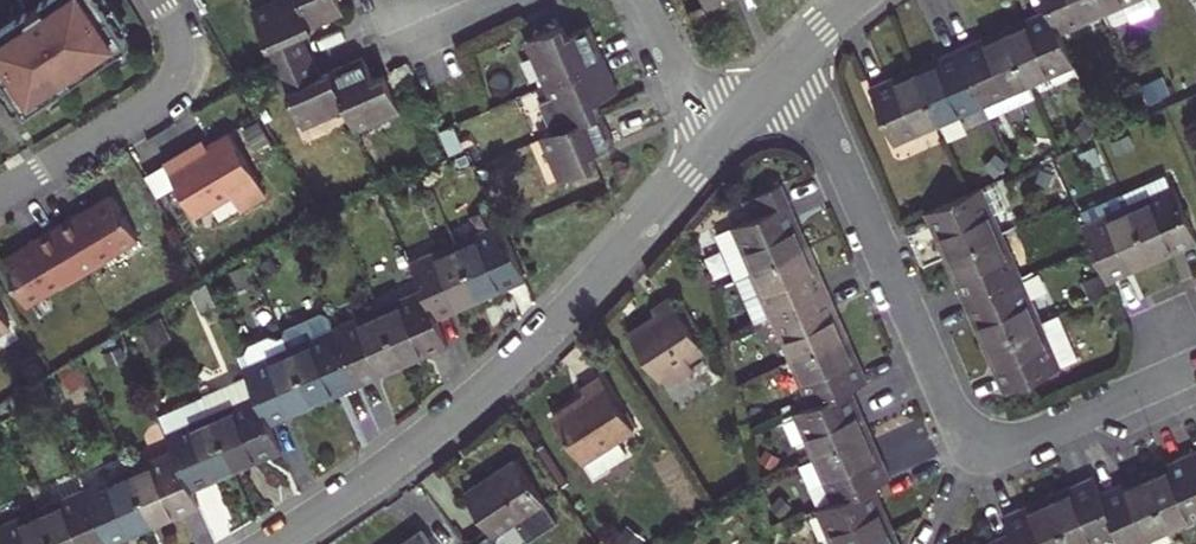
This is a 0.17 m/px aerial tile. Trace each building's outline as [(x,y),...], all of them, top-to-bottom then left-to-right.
[(104,0),(38,0),(0,26),(0,68),(27,108),(131,39),(104,0)] [(311,54),(301,31),(312,27),(301,0),(274,0),(253,9),(278,68),(311,54)] [(312,27),(345,13),(339,0),(301,0),(312,27)] [(708,12),(724,5),(722,0),(702,0),(708,12)] [(1048,8),(1059,34),(1084,22),(1082,17),(1101,9),(1097,0),(1044,0),(1048,8)] [(1101,9),(1120,1),(1123,5),(1135,0),(1097,0),(1101,9)] [(1120,1),(1101,9),(1103,14),(1123,5),(1120,1)] [(1047,77),(1073,66),(1059,34),(1048,8),(1031,16),(1033,20),(1005,33),(1026,80),(1045,72),(1047,77)] [(1101,9),(1082,17),(1084,22),(1103,14),(1101,9)] [(1003,28),(1005,33),(1033,20),(1031,16),(1003,28)] [(562,23),(527,39),(546,84),(604,57),(590,25),(567,35),(562,23)] [(1005,33),(1003,28),(975,40),(977,45),(1005,33)] [(975,40),(958,47),(983,105),(1009,94),(1007,89),(1026,80),(1005,33),(977,45),(975,40)] [(946,140),(991,120),(983,105),(958,47),(941,55),(944,59),(916,72),(937,119),(939,125),(946,140)] [(278,68),(287,89),(303,126),(347,107),(331,70),(320,75),(311,54),(278,68)] [(944,59),(941,55),(914,67),(916,72),(944,59)] [(373,79),(364,56),(331,70),(347,107),(356,129),(400,109),(385,74),(373,79)] [(604,57),(546,84),(552,96),(540,101),(553,132),(601,111),(596,100),(619,90),(604,57)] [(914,67),(886,79),(889,84),(916,72),(914,67)] [(869,86),(894,144),(920,133),(918,128),(937,119),(916,72),(889,84),(886,79),(869,86)] [(1045,72),(1026,80),(1028,85),(1047,77),(1045,72)] [(1026,80),(1007,89),(1009,94),(1028,85),(1026,80)] [(543,137),(544,140),(531,146),(550,186),(598,164),(593,154),(616,144),(601,111),(553,132),(543,137)] [(937,119),(918,128),(920,133),(939,125),(937,119)] [(193,146),(166,162),(197,214),(233,193),(242,208),(268,193),(231,132),(197,152),(193,146)] [(1166,174),(1124,193),(1152,256),(1179,244),(1181,249),(1195,242),(1195,234),(1173,184),(1171,185),(1166,174)] [(752,217),(717,233),(737,278),(752,271),(757,269),(805,248),(793,220),(798,218),(782,183),(744,199),(752,217)] [(990,215),(995,213),(983,186),(925,212),(933,230),(938,227),(950,255),(998,234),(990,215)] [(113,190),(59,223),(86,270),(143,237),(113,190)] [(1152,256),(1124,193),(1083,211),(1088,221),(1083,224),(1108,281),(1126,273),(1124,269),(1152,256)] [(995,213),(990,215),(998,234),(1003,232),(995,213)] [(798,218),(793,220),(805,248),(809,246),(798,218)] [(527,278),(501,220),(475,232),(477,237),(458,245),(479,293),(507,281),(509,286),(527,278)] [(86,270),(59,223),(1,256),(29,304),(86,270)] [(950,255),(938,227),(933,230),(946,257),(950,255)] [(475,232),(456,241),(458,245),(477,237),(475,232)] [(1011,251),(1003,232),(998,234),(1007,253),(1011,251)] [(962,282),(958,284),(965,302),(1023,276),(1011,251),(1007,253),(998,234),(950,255),(962,282)] [(456,241),(437,249),(439,254),(458,245),(456,241)] [(1179,244),(1152,256),(1154,261),(1181,249),(1179,244)] [(437,249),(412,260),(423,288),(437,318),(454,311),(452,306),(479,293),(458,245),(439,254),(437,249)] [(809,246),(805,248),(817,276),(822,274),(809,246)] [(765,288),(761,290),(772,315),(829,290),(822,274),(817,276),(805,248),(757,269),(765,288)] [(950,255),(946,257),(958,284),(962,282),(950,255)] [(1152,256),(1124,269),(1126,273),(1154,261),(1152,256)] [(757,269),(752,271),(761,290),(765,288),(757,269)] [(1034,302),(1023,276),(965,302),(972,318),(977,316),(989,344),(1037,323),(1029,304),(1034,302)] [(507,281),(479,293),(481,298),(509,286),(507,281)] [(432,353),(450,345),(437,318),(423,288),(397,299),(400,304),(381,312),(402,359),(430,348),(432,353)] [(829,290),(772,315),(783,341),(788,339),(796,358),(844,337),(832,309),(836,308),(829,290)] [(479,293),(452,306),(454,311),(481,298),(479,293)] [(695,368),(689,359),(705,348),(672,298),(654,309),(658,315),(630,333),(659,378),(668,373),(674,381),(695,368)] [(397,299),(379,307),(381,312),(400,304),(397,299)] [(1034,302),(1029,304),(1037,323),(1042,321),(1034,302)] [(11,323),(0,306),(0,330),(11,323)] [(379,307),(360,315),(362,320),(381,312),(379,307)] [(836,308),(832,309),(844,337),(848,335),(836,308)] [(290,346),(292,350),(312,398),(340,386),(342,391),(360,384),(334,326),(329,314),(322,311),(287,327),(285,334),(290,346)] [(374,372),(402,359),(381,312),(362,320),(360,315),(334,326),(360,384),(376,377),(374,372)] [(1001,372),(996,374),(1004,391),(1079,359),(1059,313),(1042,321),(1037,323),(989,344),(1001,372)] [(977,316),(972,318),(985,346),(989,344),(977,316)] [(285,410),(312,398),(292,350),(290,346),(285,334),(278,337),(270,334),(249,343),(245,351),(239,353),(249,377),(270,423),(287,416),(285,410)] [(861,363),(848,335),(844,337),(856,365),(861,363)] [(852,387),(868,379),(861,363),(856,365),(844,337),(796,358),(804,377),(799,379),(811,405),(852,387)] [(796,358),(788,339),(783,341),(791,360),(796,358)] [(1001,372),(989,344),(985,346),(996,374),(1001,372)] [(430,348),(402,359),(404,365),(432,353),(430,348)] [(804,377),(796,358),(791,360),(799,379),(804,377)] [(402,359),(374,372),(376,377),(404,365),(402,359)] [(619,437),(635,427),(603,376),(583,389),(587,395),(554,415),(583,461),(585,459),(597,476),(607,470),(605,467),(628,452),(619,437)] [(270,423),(249,377),(204,396),(235,464),(263,452),(265,457),(282,450),(270,423)] [(340,386),(312,398),(315,403),(342,391),(340,386)] [(811,405),(794,412),(806,438),(810,436),(819,455),(867,434),(855,406),(859,404),(852,387),(811,405)] [(207,477),(235,464),(204,396),(160,415),(174,448),(193,489),(209,482),(207,477)] [(312,398),(285,410),(287,416),(315,403),(312,398)] [(859,404),(855,406),(867,434),(872,432),(859,404)] [(879,461),(884,459),(872,432),(867,434),(879,461)] [(834,502),(874,484),(891,477),(884,459),(879,461),(867,434),(819,455),(827,474),(822,476),(834,502)] [(810,436),(806,438),(814,457),(819,455),(810,436)] [(193,489),(174,448),(149,458),(151,464),(132,472),(153,520),(181,508),(183,513),(200,505),(193,489)] [(263,452),(235,464),(237,470),(265,457),(263,452)] [(1195,518),(1195,468),(1189,452),(1172,460),(1175,465),(1147,477),(1168,525),(1187,516),(1189,522),(1195,518)] [(819,455),(814,457),(822,476),(827,474),(819,455)] [(465,492),(493,533),(494,532),(502,543),(515,543),(550,521),(551,514),(542,501),(544,500),(517,457),(465,492)] [(149,458),(130,467),(132,472),(151,464),(149,458)] [(1172,460),(1145,472),(1147,477),(1175,465),(1172,460)] [(235,464),(207,477),(209,482),(237,470),(235,464)] [(130,467),(111,476),(113,480),(132,472),(130,467)] [(111,543),(127,537),(125,532),(153,520),(132,472),(113,480),(111,476),(85,487),(111,543)] [(1145,472),(1117,484),(1119,489),(1147,477),(1145,472)] [(1119,533),(1101,491),(1094,475),(1077,483),(1079,488),(1051,500),(1070,543),(1080,543),(1091,539),(1093,543),(1119,533)] [(1119,533),(1123,543),(1138,543),(1151,538),(1149,533),(1168,525),(1147,477),(1119,489),(1117,484),(1101,491),(1119,533)] [(1079,488),(1077,483),(1049,494),(1051,500),(1079,488)] [(817,509),(828,535),(833,532),(838,543),(858,543),(889,530),(877,502),(882,500),(874,484),(834,502),(817,509)] [(85,487),(60,498),(62,503),(43,511),(57,543),(111,543),(85,487)] [(1049,494),(1021,506),(1023,512),(1051,500),(1049,494)] [(62,503),(60,498),(41,506),(43,511),(62,503)] [(882,500),(877,502),(889,530),(894,528),(882,500)] [(1051,500),(1023,512),(1021,506),(1004,514),(1011,530),(1017,543),(1070,543),(1051,500)] [(41,506),(22,514),(24,519),(43,511),(41,506)] [(181,508),(153,520),(155,524),(183,513),(181,508)] [(43,511),(24,519),(22,514),(0,524),(0,543),(57,543),(43,511)] [(1187,516),(1168,525),(1170,530),(1189,522),(1187,516)] [(153,520),(125,532),(127,537),(155,524),(153,520)] [(1149,533),(1151,538),(1170,530),(1168,525),(1149,533)] [(894,528),(889,530),(895,543),(901,543),(894,528)] [(401,543),(431,543),(421,530),(401,543)] [(889,530),(858,543),(895,543),(889,530)] [(997,543),(994,543),(1017,543),(1011,530),(995,538),(997,543)] [(828,535),(832,543),(838,543),(833,532),(828,535)]
